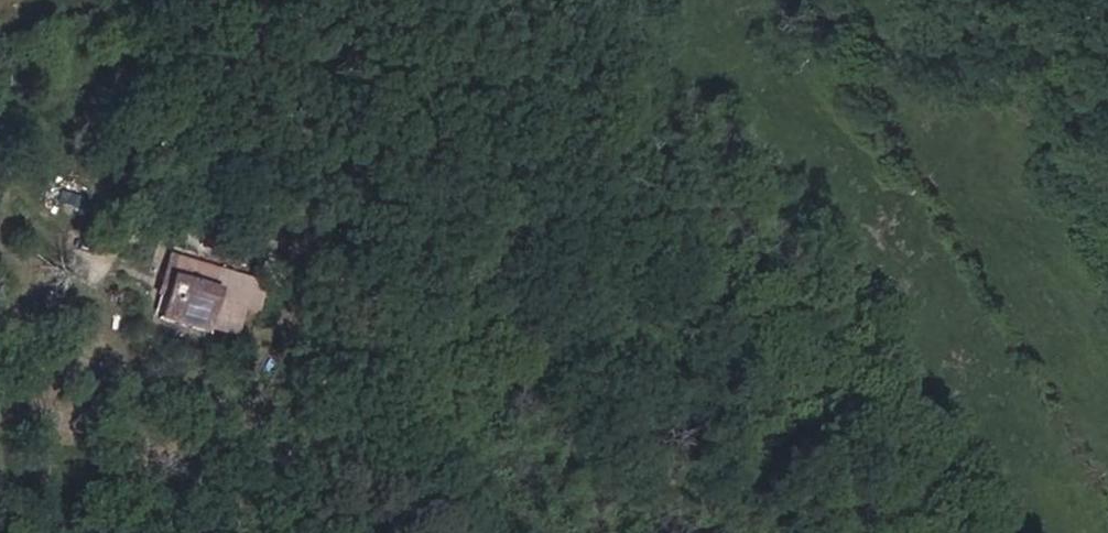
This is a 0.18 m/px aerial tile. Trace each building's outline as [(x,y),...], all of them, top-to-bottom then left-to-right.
[(212,328),(226,298),(179,279),(167,309),(212,328)]
